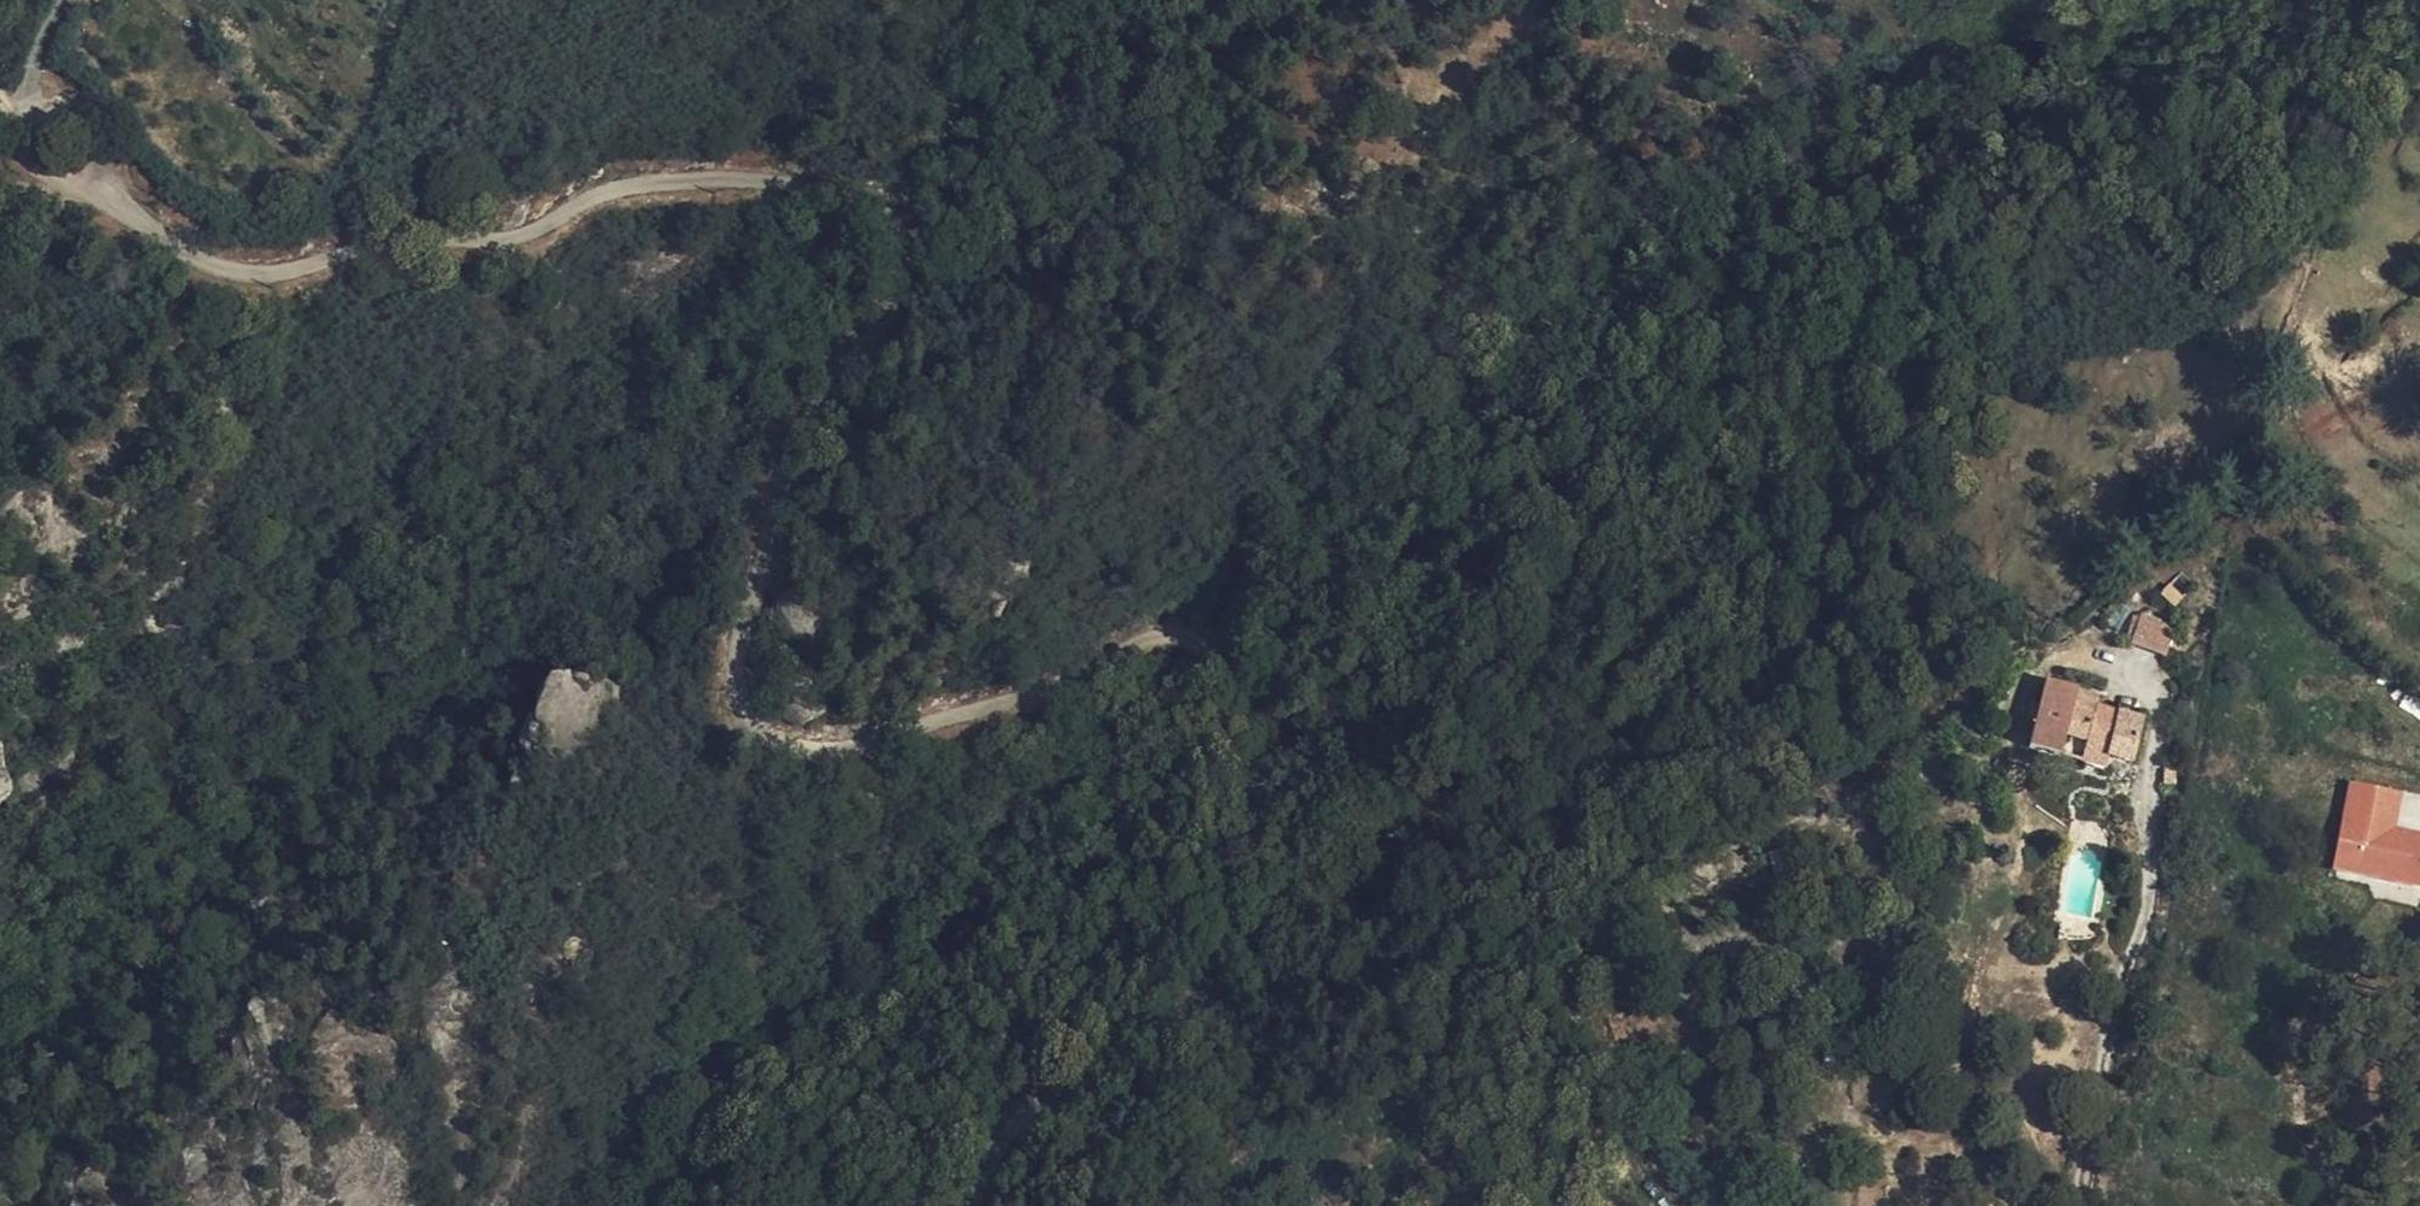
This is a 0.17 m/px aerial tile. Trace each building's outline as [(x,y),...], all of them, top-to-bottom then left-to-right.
[(2127,636),(2161,651),(2171,620),(2139,606),(2127,636)] [(2130,720),(2087,705),(2063,696),(2067,685),(2036,675),(2014,742),(2043,753),(2052,731),(2071,738),(2069,744),(2091,752),(2119,762),(2130,720)] [(2063,696),(2087,705),(2090,693),(2067,685),(2063,696)] [(2085,768),(2091,752),(2069,744),(2064,759),(2085,768)] [(2345,779),(2337,827),(2335,827),(2327,866),(2327,869),(2329,874),(2335,877),(2395,888),(2398,872),(2419,876),(2419,843),(2385,837),(2394,788),(2345,779)] [(2398,872),(2395,888),(2418,893),(2419,884),(2419,876),(2398,872)]
